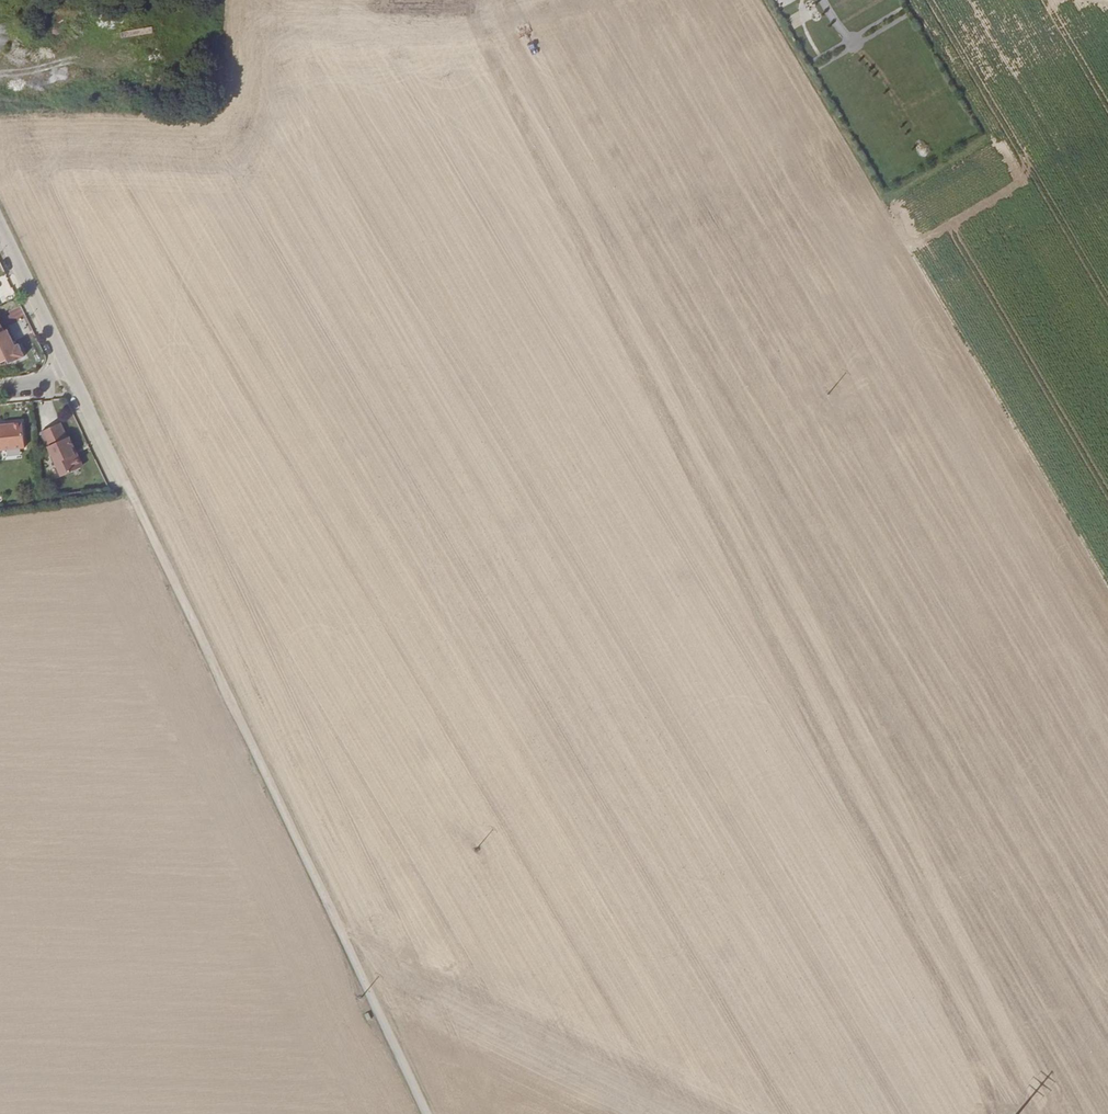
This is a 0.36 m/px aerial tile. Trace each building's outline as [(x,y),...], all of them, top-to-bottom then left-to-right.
[(9,360),(11,364),(26,357),(20,344),(16,346),(8,329),(5,331),(0,321),(0,364),(9,360)] [(6,427),(5,425),(1,426),(0,424),(0,450),(26,448),(23,423),(13,424),(11,427),(6,427)] [(76,455),(73,448),(75,447),(70,437),(68,438),(61,423),(42,432),(63,477),(82,468),(83,465),(79,456),(76,455)]
